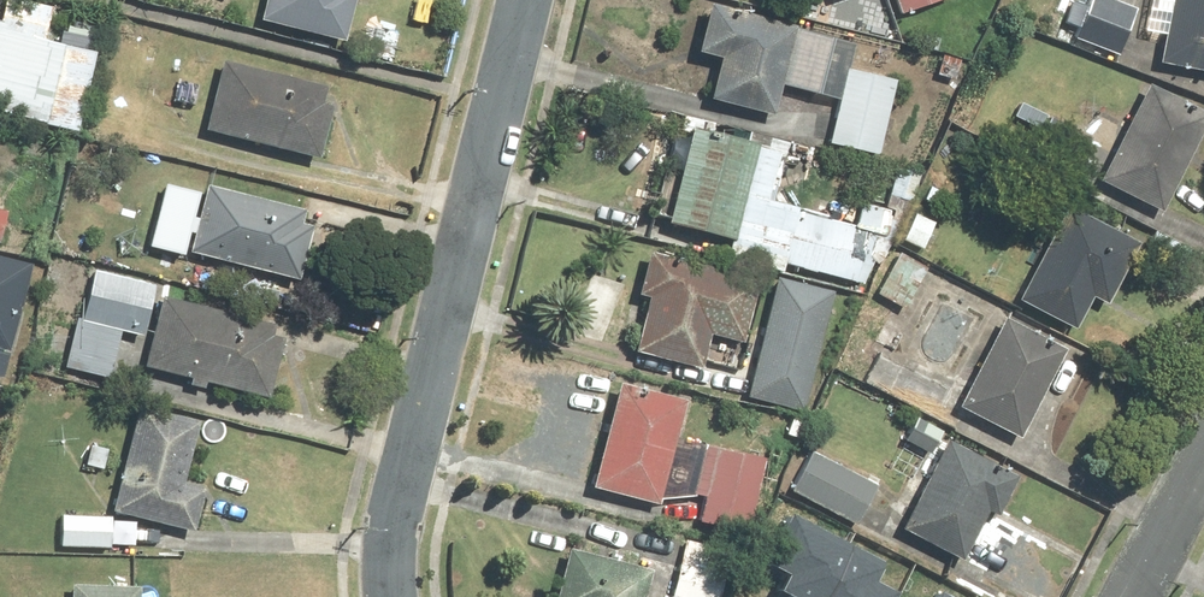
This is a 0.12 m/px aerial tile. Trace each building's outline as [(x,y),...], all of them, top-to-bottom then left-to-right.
[(0,18),(0,41),(37,48),(45,7),(10,0),(4,0),(0,18)] [(255,24),(339,45),(349,0),(261,0),(255,24)] [(894,19),(948,1),(948,0),(888,0),(894,19)] [(1069,40),(1112,58),(1132,11),(1107,0),(1087,0),(1069,40)] [(1134,49),(1132,63),(1203,76),(1203,0),(1167,0),(1162,25),(1139,21),(1138,30),(1129,29),(1126,48),(1134,49)] [(705,101),(769,118),(777,87),(811,96),(826,38),(703,7),(690,56),(714,62),(705,101)] [(85,55),(54,48),(38,125),(69,131),(85,55)] [(216,66),(200,134),(313,162),(326,111),(315,108),(319,91),(216,66)] [(891,80),(841,69),(825,147),(875,157),(891,80)] [(1203,123),(1203,120),(1140,88),(1093,182),(1159,215),(1203,123)] [(1088,139),(1049,117),(1027,156),(1066,178),(1088,139)] [(753,148),(684,131),(660,223),(729,241),(753,148)] [(857,286),(877,257),(889,211),(856,202),(851,224),(769,203),(782,156),(753,148),(729,241),(724,262),(777,276),(780,266),(857,286)] [(919,175),(893,168),(885,197),(910,205),(919,175)] [(177,260),(194,195),(159,186),(142,251),(177,260)] [(293,225),(295,215),(201,189),(184,256),(292,285),(307,229),(293,225)] [(8,203),(0,201),(0,233),(8,203)] [(1133,245),(1059,207),(1011,302),(1069,332),(1086,300),(1101,308),(1133,245)] [(919,252),(933,222),(911,212),(898,243),(919,252)] [(0,255),(0,376),(25,261),(0,255)] [(758,282),(643,255),(633,300),(641,302),(629,354),(701,371),(708,338),(742,346),(758,282)] [(900,314),(923,271),(894,255),(870,298),(900,314)] [(150,288),(88,271),(61,370),(104,382),(118,334),(136,339),(150,288)] [(830,295),(770,279),(740,396),(801,411),(830,295)] [(161,298),(141,369),(259,402),(279,332),(161,298)] [(1062,351),(998,320),(954,409),(1018,441),(1062,351)] [(879,351),(860,386),(937,426),(956,391),(879,351)] [(655,508),(682,403),(609,385),(583,489),(655,508)] [(133,411),(108,515),(188,534),(199,489),(178,484),(192,425),(133,411)] [(925,457),(939,434),(917,421),(903,444),(925,457)] [(1016,479),(941,439),(894,529),(958,563),(982,517),(993,523),(1016,479)] [(744,542),(763,462),(701,447),(682,528),(744,542)] [(808,452),(786,492),(851,528),(873,488),(808,452)] [(894,587),(870,575),(880,555),(788,509),(760,563),(774,569),(763,591),(776,596),(888,596),(894,587)] [(56,515),(54,548),(105,550),(106,517),(56,515)] [(681,540),(666,596),(715,596),(727,552),(681,540)] [(645,573),(561,552),(549,596),(639,596),(645,573)] [(934,584),(928,596),(960,596),(934,584)] [(134,590),(64,588),(63,596),(134,596),(134,590)]
